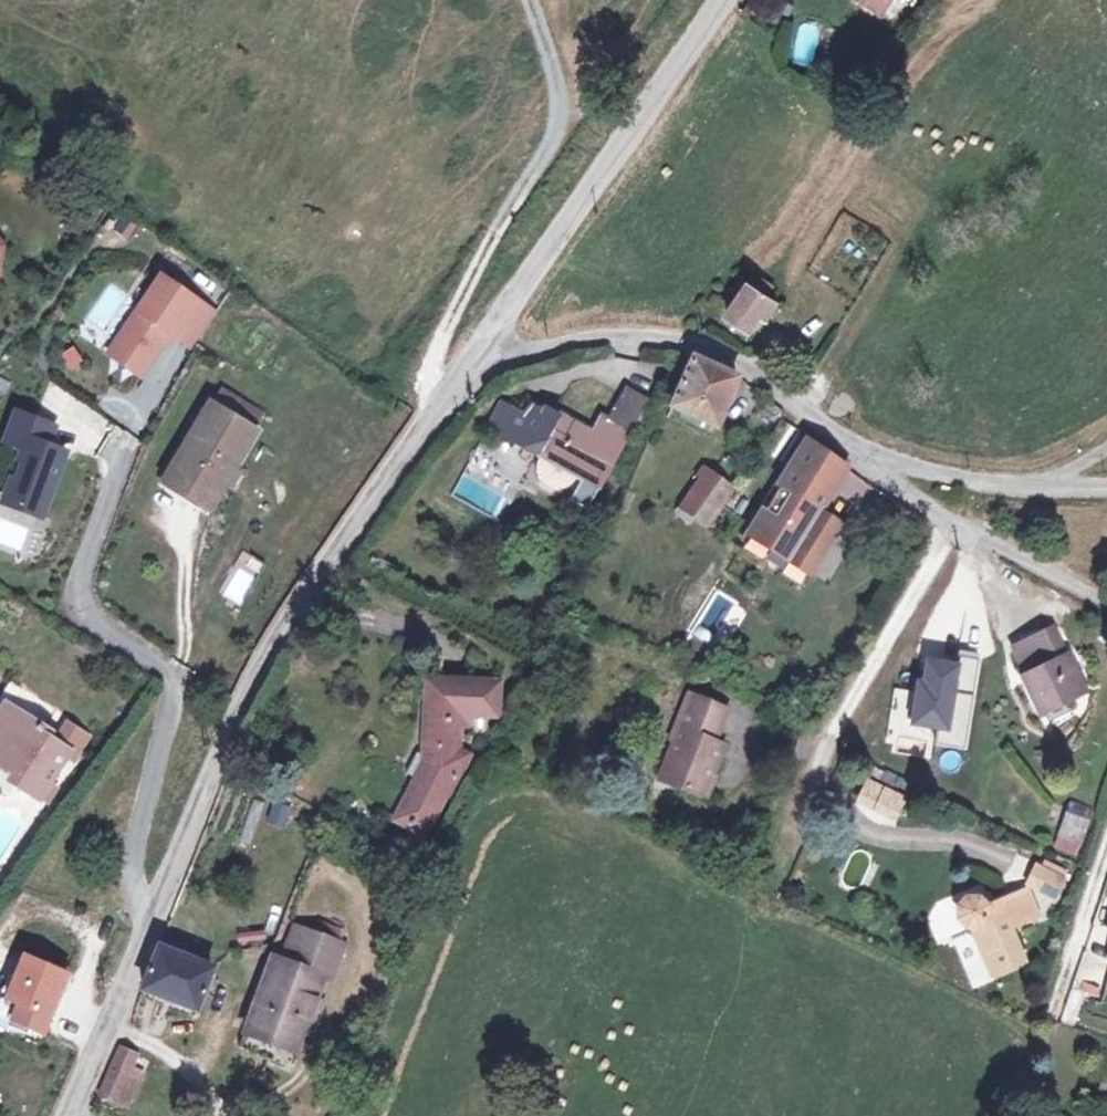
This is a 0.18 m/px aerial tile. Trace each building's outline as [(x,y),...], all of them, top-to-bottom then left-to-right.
[(792,58),(811,63),(821,26),(802,21),(792,58)] [(213,301),(160,264),(115,330),(148,353),(169,322),(191,335),(213,301)] [(776,303),(754,290),(743,284),(724,309),(751,325),(761,313),(767,317),(776,303)] [(67,369),(83,362),(76,345),(60,352),(67,369)] [(713,426),(736,376),(692,356),(670,406),(713,426)] [(616,447),(644,395),(623,385),(605,417),(601,415),(592,433),(543,405),(541,409),(529,402),(523,412),(500,401),(484,430),(507,442),(510,438),(518,443),(538,454),(577,475),(565,497),(582,507),(616,447)] [(249,427),(259,409),(221,386),(211,404),(208,403),(161,479),(185,493),(188,488),(207,499),(222,476),(229,465),(252,429),(249,427)] [(12,483),(3,507),(40,520),(62,456),(44,450),(52,431),(14,417),(3,448),(22,454),(17,468),(20,469),(15,484),(12,483)] [(848,465),(809,440),(749,534),(787,558),(778,571),(798,584),(806,570),(837,523),(818,510),(848,465)] [(518,443),(511,454),(530,465),(538,454),(518,443)] [(228,479),(234,467),(229,465),(222,476),(228,479)] [(715,469),(701,488),(720,502),(734,483),(715,469)] [(706,520),(720,502),(701,488),(696,485),(683,503),(690,508),(706,520)] [(686,514),(690,508),(683,503),(678,508),(686,514)] [(1044,708),(1088,688),(1071,654),(1067,655),(1054,627),(1015,646),(1044,708)] [(966,747),(979,657),(960,655),(959,664),(949,663),(928,660),(925,682),(919,681),(913,722),(919,722),(939,725),(937,743),(966,747)] [(449,754),(455,727),(470,729),(473,716),(498,720),(503,688),(433,678),(421,750),(429,752),(417,778),(411,776),(395,819),(423,832),(441,790),(446,792),(459,756),(449,754)] [(703,797),(719,759),(710,755),(716,740),(729,709),(695,695),(660,779),(703,797)] [(11,707),(0,724),(0,765),(12,773),(16,765),(24,771),(15,784),(38,799),(65,756),(71,760),(85,739),(66,726),(65,726),(54,742),(38,731),(41,726),(11,707)] [(725,744),(716,740),(710,755),(719,759),(725,744)] [(410,748),(400,773),(411,776),(417,778),(429,752),(421,750),(410,748)] [(1080,836),(1086,815),(1071,811),(1065,832),(1080,836)] [(1070,876),(1035,864),(1029,884),(1063,896),(1070,876)] [(967,927),(975,931),(994,976),(1025,962),(1011,928),(1039,916),(1029,891),(990,907),(985,903),(980,900),(973,901),(966,905),(962,912),(962,920),(967,927)] [(321,923),(317,935),(335,943),(339,930),(321,923)] [(279,960),(324,977),(331,980),(343,946),(335,943),(317,935),(292,926),(279,960)] [(209,972),(210,967),(157,946),(140,987),(193,1010),(209,972)] [(21,954),(0,1003),(0,1013),(39,1029),(64,971),(21,954)] [(269,957),(245,1030),(299,1048),(308,1021),(316,998),(324,977),(279,960),(269,957)] [(325,1002),(316,998),(308,1021),(316,1024),(325,1002)] [(245,1030),(238,1049),(291,1068),(299,1048),(245,1030)] [(115,1094),(122,1078),(106,1071),(99,1088),(115,1094)] [(1106,1108),(1106,1077),(1097,1105),(1106,1108)] [(134,1083),(122,1078),(115,1094),(127,1099),(134,1083)]
